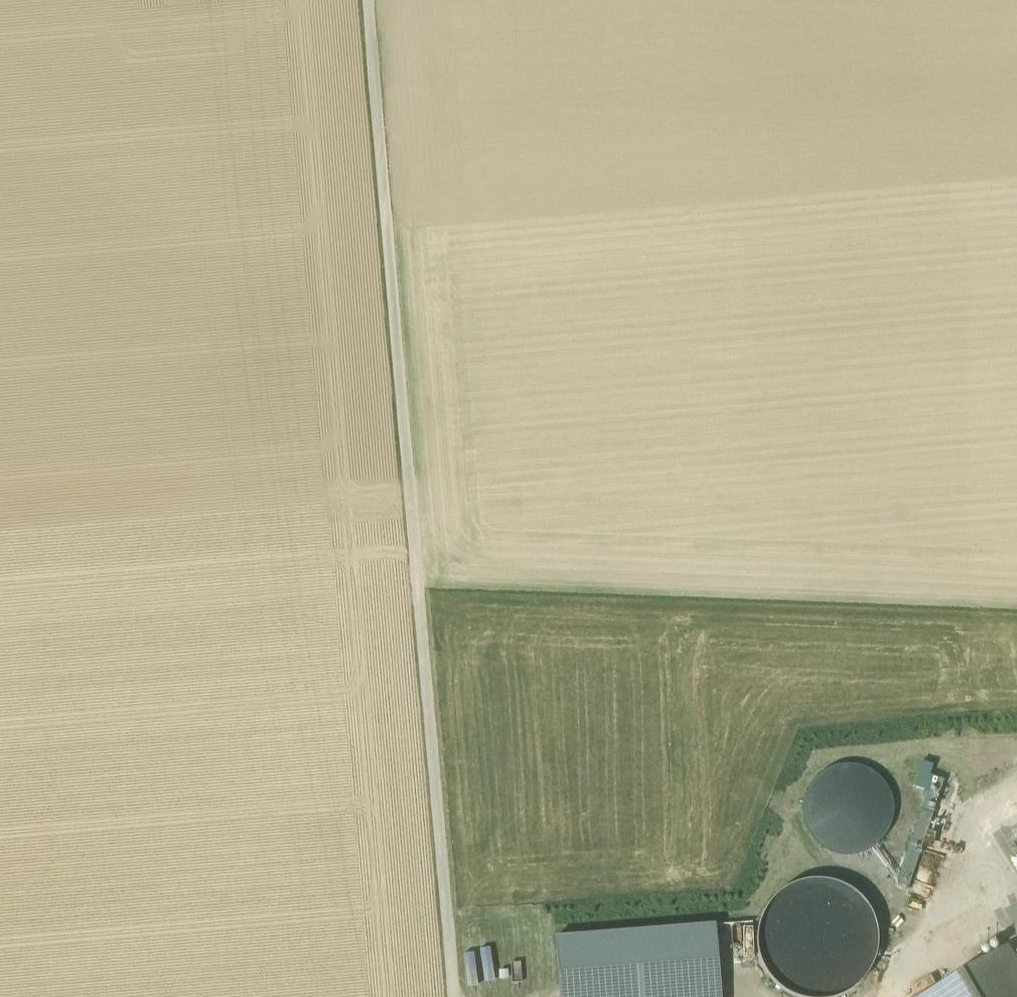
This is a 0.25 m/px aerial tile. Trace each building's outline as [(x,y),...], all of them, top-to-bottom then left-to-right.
[(928,783),(937,758),(923,753),(915,779),(928,783)] [(819,795),(828,847),(884,838),(874,775),(835,781),(837,792),(819,795)] [(927,780),(902,876),(916,880),(941,783),(927,780)] [(878,939),(873,916),(860,897),(840,884),(817,879),(794,884),(774,897),(761,917),(757,940),(762,963),(775,983),(795,996),(802,996),(832,996),(841,995),(860,982),(873,962),(878,939)] [(559,922),(563,996),(724,996),(719,913),(559,922)] [(918,996),(1016,996),(1016,958),(1009,944),(918,996)]
